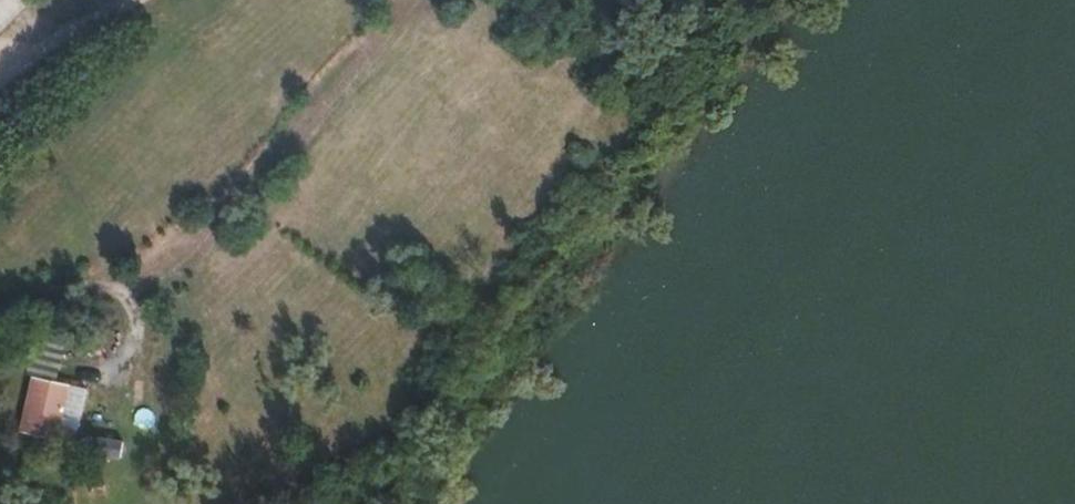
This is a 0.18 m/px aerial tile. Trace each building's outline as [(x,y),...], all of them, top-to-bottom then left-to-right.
[(75,384),(37,375),(24,429),(62,438),(75,384)]
